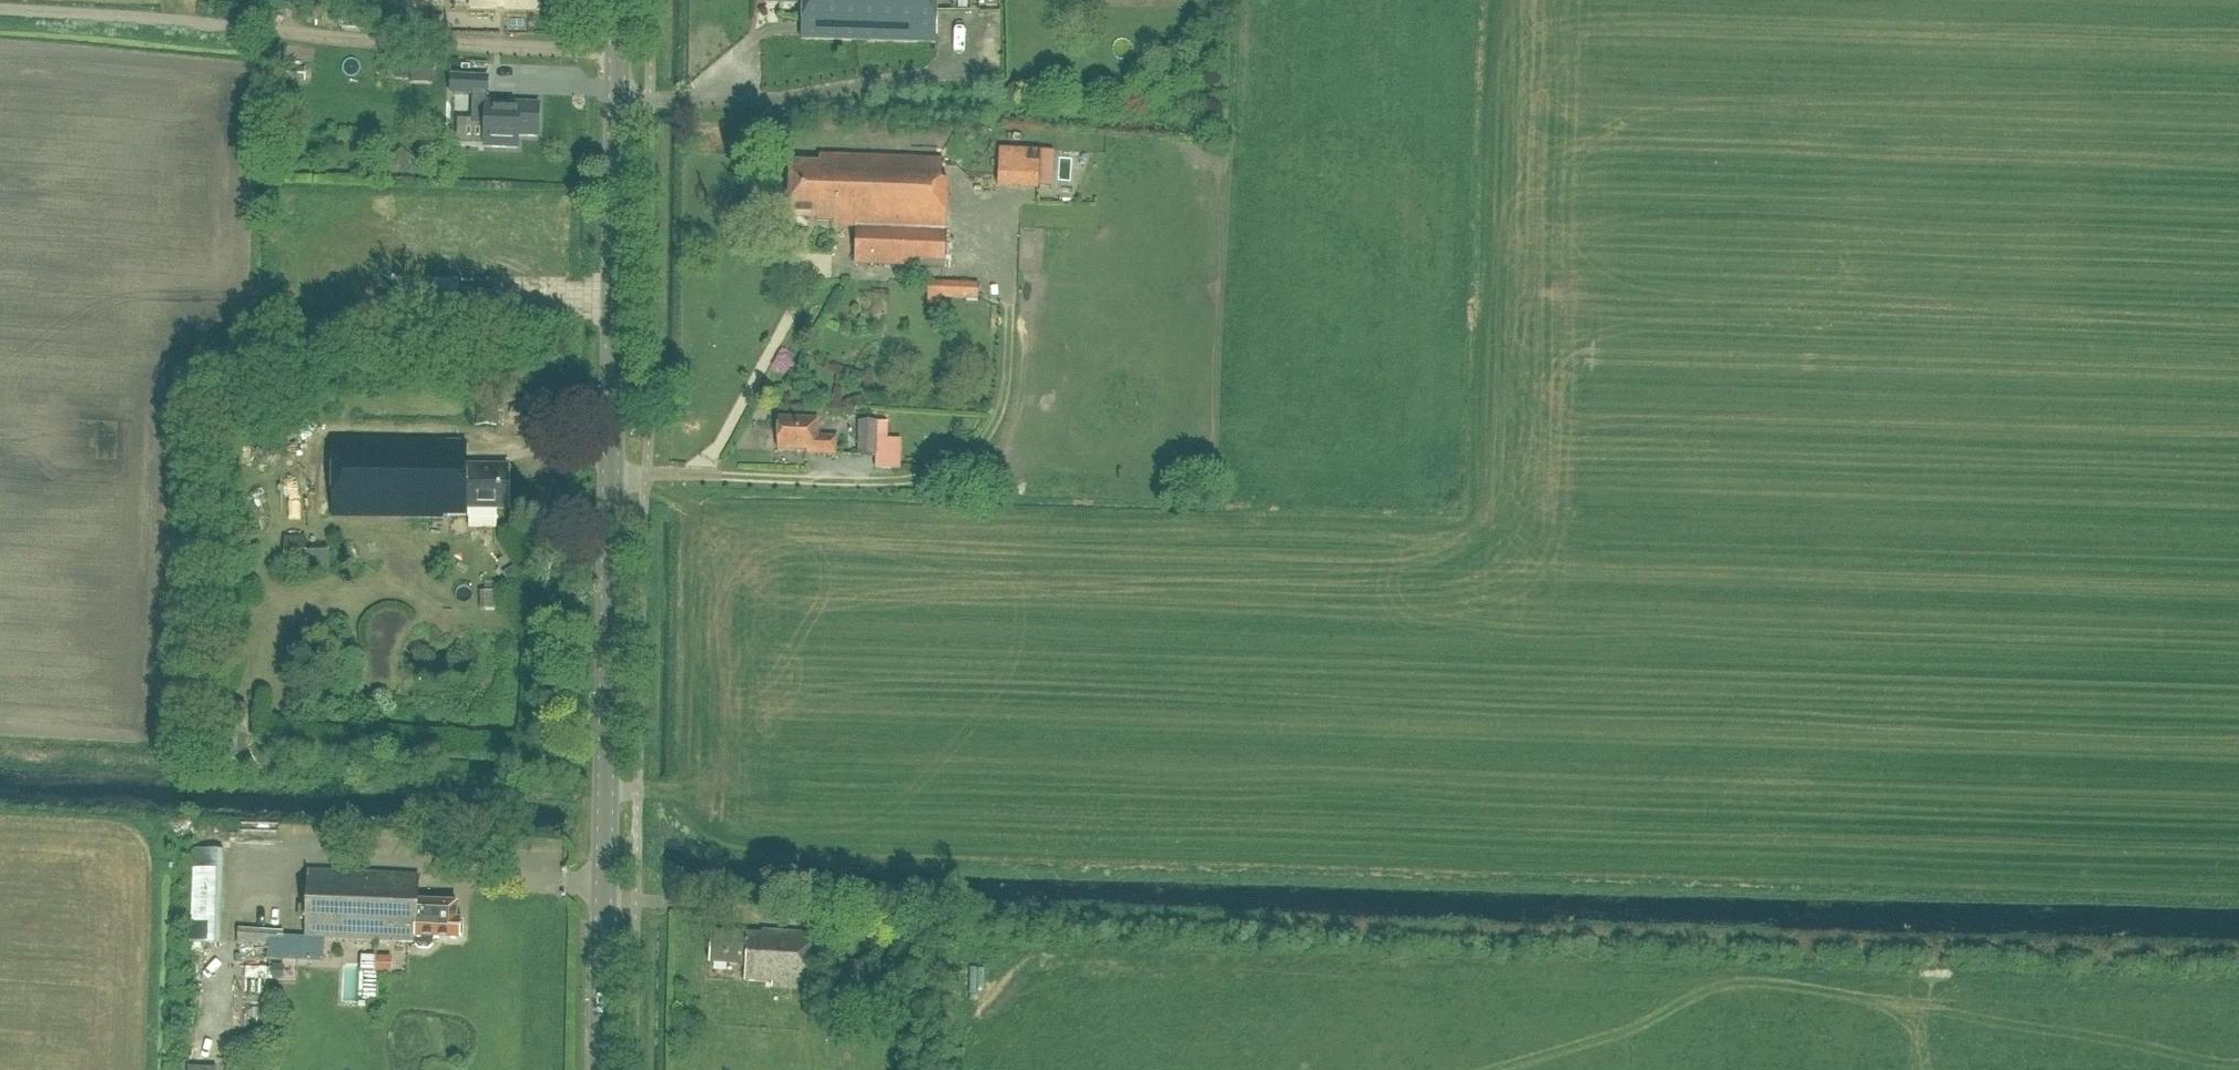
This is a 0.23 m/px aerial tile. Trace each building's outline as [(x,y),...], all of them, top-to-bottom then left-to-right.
[(539,0),(470,0),(470,7),(539,8),(539,0)] [(937,0),(764,0),(764,4),(802,5),(801,40),(935,44),(937,0)] [(433,62),(409,61),(408,82),(432,83),(433,62)] [(305,68),(284,67),(284,69),(276,68),(275,82),(305,83),(305,68)] [(492,96),(492,81),(465,81),(465,95),(492,96)] [(537,137),(538,110),(528,110),(528,104),(485,102),(484,135),(537,137)] [(999,150),(997,188),(1037,190),(1037,188),(1051,188),(1053,152),(999,150)] [(944,268),(948,182),(941,182),(942,161),(819,156),(818,165),(792,164),(789,217),(816,218),(816,222),(832,223),(832,227),(856,228),(854,264),(944,268)] [(979,285),(941,283),(929,282),(928,306),(940,307),(940,298),(978,299),(979,285)] [(495,427),(496,391),(478,391),(478,427),(495,427)] [(778,419),(777,451),(806,452),(806,455),(836,455),(836,438),(818,437),(818,420),(778,419)] [(858,456),(876,457),(886,457),(885,469),(901,470),(902,440),(888,439),(888,423),(877,422),(859,422),(858,456)] [(466,510),(508,510),(508,467),(466,467),(466,443),(333,441),(332,518),(451,519),(451,517),(466,517),(466,510)] [(284,570),(307,569),(328,569),(328,550),(305,550),(305,537),(283,537),(284,570)] [(244,764),(246,706),(218,705),(215,762),(244,764)] [(194,867),(192,928),(222,928),(224,868),(194,867)] [(305,938),(415,943),(415,945),(419,949),(428,949),(432,946),(432,939),(459,940),(459,938),(462,938),(463,923),(460,923),(460,920),(457,920),(457,903),(418,902),(419,877),(308,872),(305,938)] [(807,990),(811,935),(762,931),(762,935),(712,932),(709,963),(746,966),(745,981),(772,983),(772,988),(807,990)]
